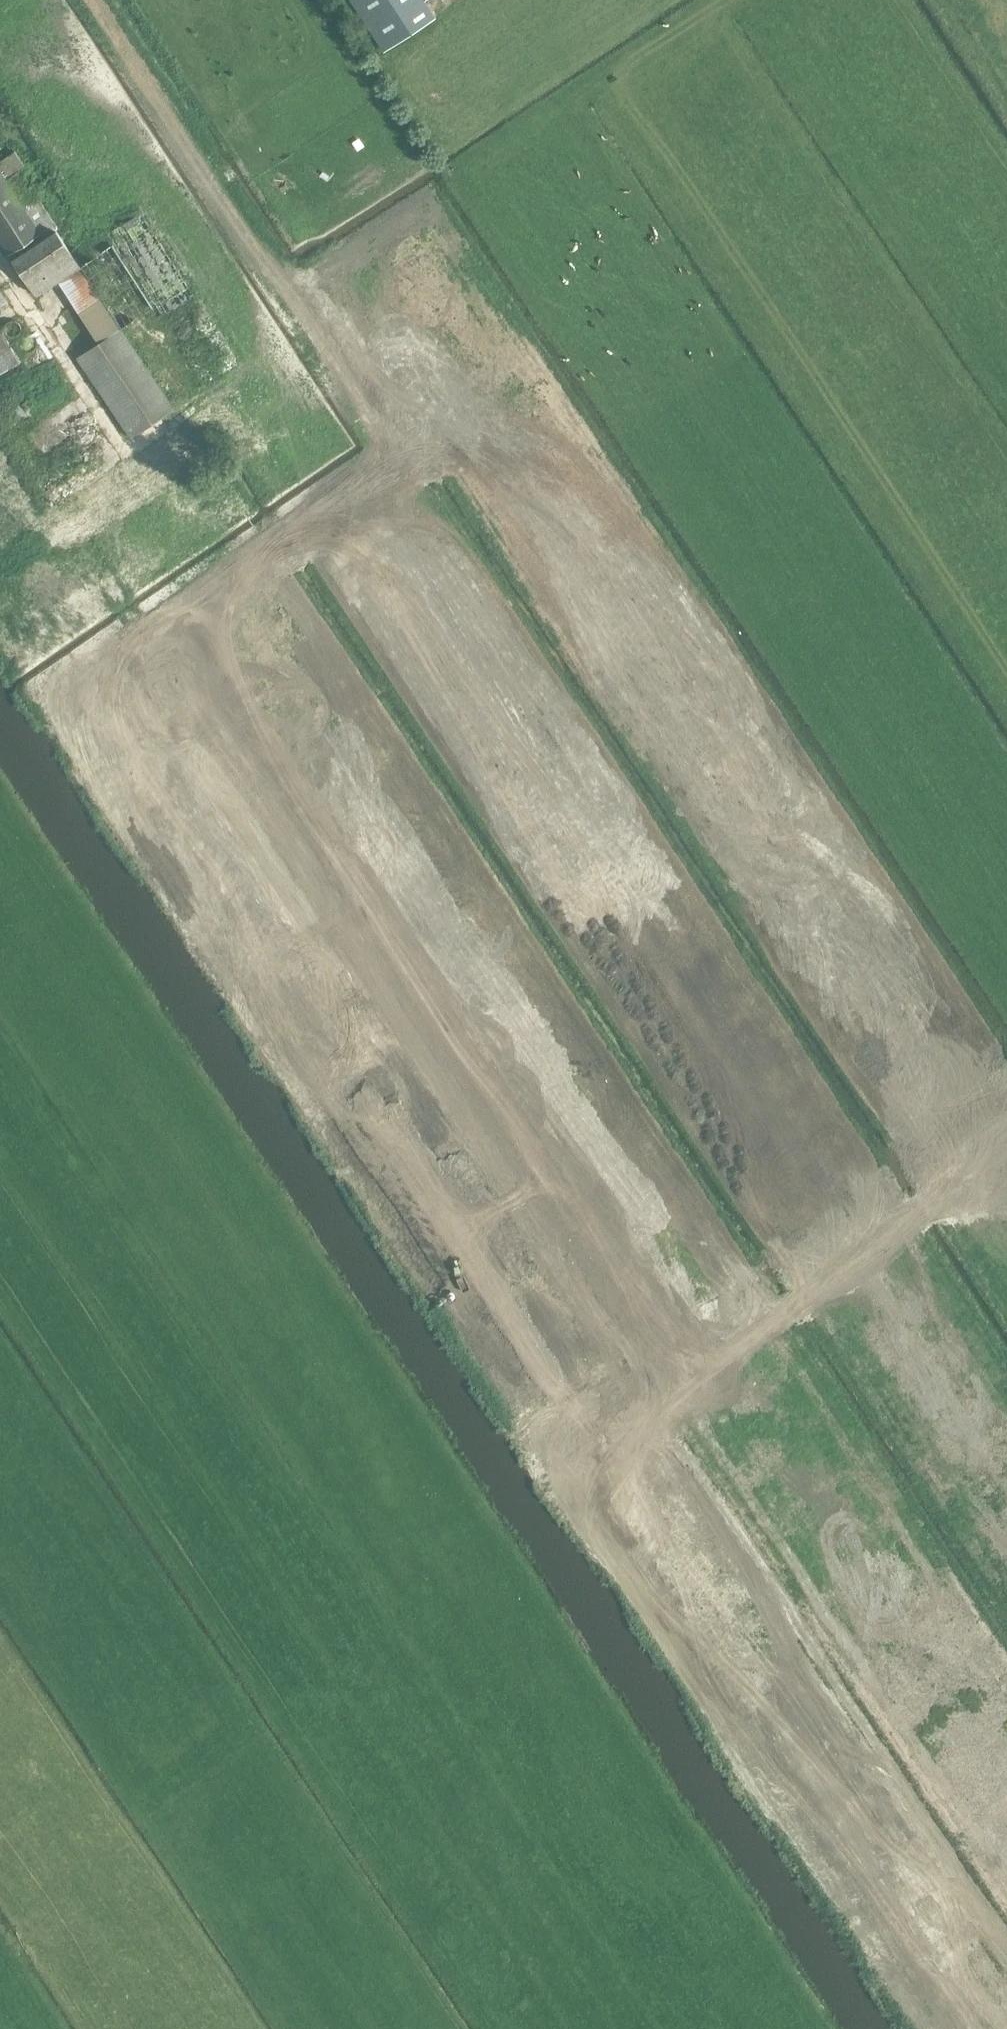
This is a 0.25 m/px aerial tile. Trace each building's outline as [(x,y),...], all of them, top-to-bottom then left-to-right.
[(387,47),(435,16),(424,0),(425,0),(356,0),(387,47)] [(80,265),(55,231),(56,225),(19,169),(24,166),(15,152),(0,161),(0,239),(36,293),(80,265)] [(109,235),(162,318),(192,298),(139,216),(109,235)] [(80,265),(120,328),(150,308),(110,246),(80,265)] [(23,362),(3,323),(0,325),(0,373),(23,362)] [(76,357),(130,439),(174,410),(120,328),(76,357)]
